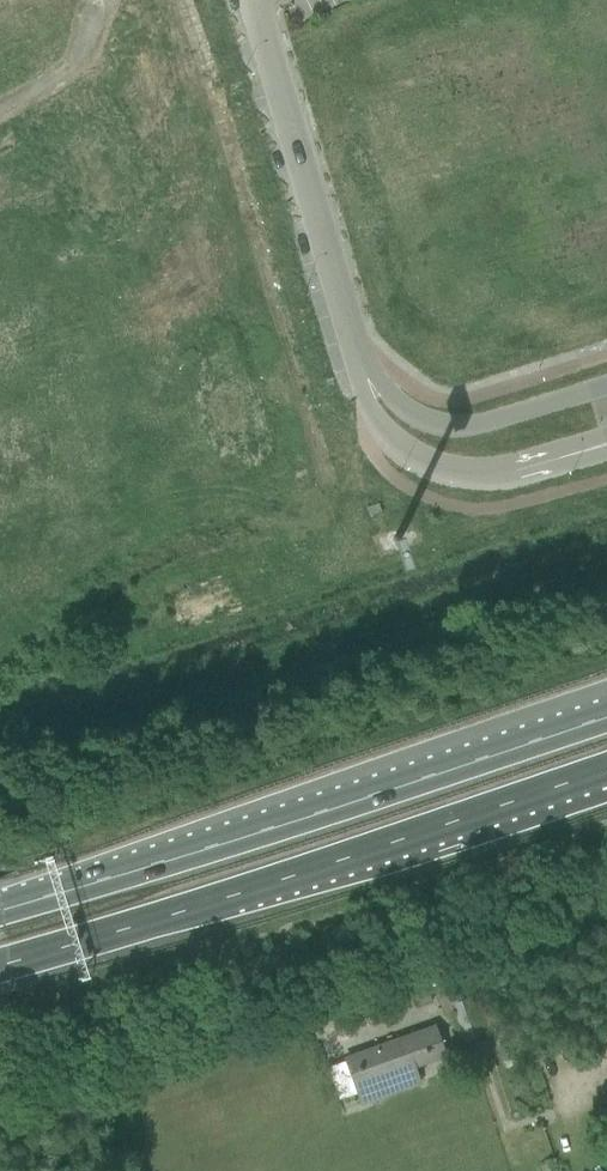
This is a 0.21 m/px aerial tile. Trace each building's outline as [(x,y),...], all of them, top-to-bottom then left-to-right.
[(468,997),(450,1003),(462,1040),(480,1034),(468,997)] [(419,1032),(344,1059),(354,1086),(361,1104),(422,1082),(415,1064),(419,1063),(444,1054),(435,1027),(419,1032)]
